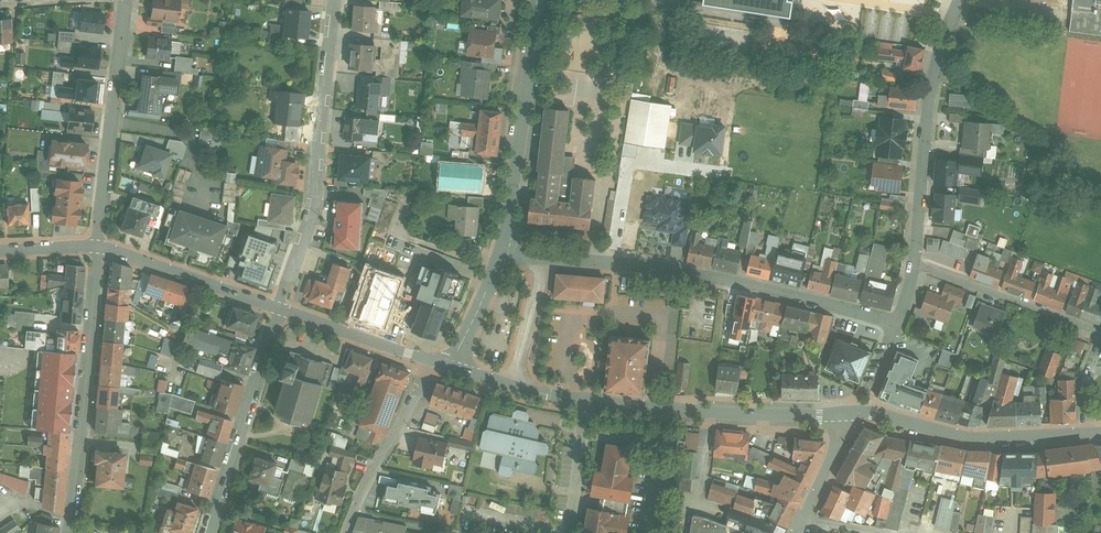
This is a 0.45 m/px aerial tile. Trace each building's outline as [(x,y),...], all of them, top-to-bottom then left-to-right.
[(151,16),(151,18),(163,19),(179,21),(180,14),(181,15),(182,12),(180,12),(182,0),(154,0),(151,16)] [(468,15),(499,18),(501,0),(469,0),(468,15)] [(704,4),(791,17),(794,0),(704,0),(704,4)] [(1071,31),(1100,35),(1100,0),(1075,0),(1071,31)] [(390,1),(381,1),(380,9),(401,10),(402,2),(390,1)] [(376,6),(357,5),(355,30),(378,31),(379,22),(374,22),(376,6)] [(310,11),(289,9),(286,35),(307,38),(307,36),(308,36),(309,29),(308,29),(310,11)] [(1008,24),(1057,28),(1058,14),(1009,10),(1008,24)] [(105,15),(83,12),(80,30),(103,33),(105,15)] [(163,19),(151,18),(151,16),(148,16),(147,24),(162,26),(162,25),(163,19)] [(0,20),(0,43),(14,42),(12,19),(11,19),(9,17),(4,17),(2,20),(0,20)] [(178,27),(163,26),(163,25),(162,25),(162,26),(161,32),(177,34),(178,27)] [(502,26),(489,25),(489,31),(497,32),(497,33),(501,34),(502,26)] [(489,31),(472,29),(469,54),(484,55),(503,58),(504,48),(495,47),(497,33),(497,32),(489,31)] [(76,32),(60,31),(59,41),(72,42),(76,42),(76,32)] [(283,34),(271,33),(270,40),(282,41),(283,34)] [(172,40),(149,37),(147,56),(170,59),(172,40)] [(389,39),(375,38),(374,45),(389,46),(389,39)] [(374,45),(354,43),(352,68),(371,69),(379,69),(378,75),(377,75),(377,76),(390,77),(398,77),(401,40),(389,39),(389,46),(374,45)] [(872,40),(868,39),(867,46),(877,47),(878,41),(872,40)] [(72,42),(59,41),(59,48),(72,49),(72,42)] [(926,49),(907,45),(906,50),(890,49),(887,60),(898,61),(898,58),(904,59),(902,69),(921,73),(923,65),(925,57),(924,57),(926,49)] [(101,48),(80,46),(78,59),(78,66),(98,68),(99,59),(103,59),(104,50),(101,49),(101,48)] [(890,49),(880,48),(878,59),(887,60),(890,49)] [(503,58),(484,55),(483,62),(482,62),(502,65),(503,58)] [(193,58),(177,56),(176,66),(192,68),(193,58)] [(78,59),(63,57),(62,66),(74,67),(74,65),(78,66),(78,59)] [(482,62),(465,60),(464,67),(467,68),(467,67),(481,69),(482,62)] [(481,69),(467,67),(467,68),(465,78),(470,78),(467,96),(488,98),(490,86),(488,86),(489,80),(491,70),(481,69)] [(182,72),(165,70),(164,77),(177,79),(177,80),(181,80),(182,72)] [(898,73),(884,70),(882,78),(896,81),(898,73)] [(164,77),(145,75),(140,111),(143,111),(160,113),(163,90),(176,92),(177,80),(177,79),(164,77)] [(370,83),(361,82),(359,107),(369,107),(369,113),(378,113),(380,94),(389,94),(390,77),(377,76),(377,82),(370,82),(370,83)] [(676,78),(669,76),(667,92),(674,93),(676,78)] [(97,81),(79,79),(78,88),(77,99),(89,100),(95,101),(97,81)] [(918,89),(871,84),(869,95),(880,96),(880,103),(879,103),(879,105),(916,109),(918,89)] [(78,88),(53,85),(51,96),(77,99),(78,88)] [(303,94),(272,90),(271,100),(281,101),(279,113),(279,112),(278,120),(279,120),(278,123),(288,124),(300,125),(302,104),(305,104),(306,94),(303,94)] [(973,95),(951,93),(950,106),(972,108),(973,95)] [(673,105),(632,99),(626,142),(643,145),(666,148),(673,105)] [(870,101),(855,99),(854,107),(869,109),(870,101)] [(62,103),(37,101),(36,109),(61,111),(62,103)] [(575,178),(572,174),(563,173),(570,110),(547,107),(540,170),(542,171),(538,198),(533,197),(530,221),(591,228),(594,205),(597,179),(575,177),(575,178)] [(94,112),(71,109),(70,112),(63,111),(62,121),(69,122),(68,129),(92,132),(94,112)] [(503,113),(483,110),(481,124),(464,122),(463,129),(501,134),(503,113)] [(160,113),(143,111),(142,118),(159,121),(160,113)] [(967,114),(952,113),(951,122),(963,123),(964,120),(967,121),(967,114)] [(368,118),(348,116),(345,138),(346,138),(346,141),(355,142),(356,140),(363,140),(364,129),(380,130),(381,120),(368,118)] [(905,120),(883,118),(882,128),(880,127),(878,144),(880,144),(879,154),(880,154),(900,156),(901,156),(902,146),(905,146),(907,131),(904,131),(905,120)] [(1005,125),(967,121),(964,147),(988,150),(989,134),(1004,135),(1005,125)] [(300,125),(288,124),(286,137),(302,139),(304,125),(300,125)] [(698,127),(699,127),(699,126),(683,124),(681,143),(696,145),(698,127)] [(699,127),(698,127),(696,145),(695,150),(705,151),(704,153),(712,154),(713,153),(722,154),(725,127),(714,125),(714,129),(699,127)] [(202,142),(212,143),(212,129),(203,129),(202,142)] [(501,134),(463,129),(462,135),(480,137),(479,141),(478,152),(498,154),(501,134)] [(183,142),(169,139),(165,149),(175,152),(174,155),(183,158),(186,148),(183,142)] [(70,141),(60,140),(60,141),(53,141),(52,151),(51,162),(52,162),(58,163),(58,166),(65,166),(65,164),(71,164),(72,166),(79,167),(81,165),(85,166),(84,175),(85,175),(88,145),(70,142),(70,141)] [(295,142),(279,140),(278,149),(287,151),(294,152),(295,142)] [(428,142),(427,153),(434,154),(435,143),(428,142)] [(171,152),(144,143),(136,165),(163,175),(171,152)] [(298,164),(285,161),(287,151),(278,149),(263,147),(261,157),(263,157),(261,175),(276,178),(275,182),(294,185),(295,179),(298,177),(299,170),(297,168),(298,164)] [(964,147),(961,147),(960,153),(987,157),(988,150),(964,147)] [(52,151),(39,150),(38,159),(38,170),(50,171),(52,162),(51,162),(52,151)] [(392,152),(375,151),(374,159),(391,160),(392,152)] [(900,156),(880,154),(879,165),(899,167),(900,156)] [(371,158),(343,155),(341,178),(350,179),(369,181),(371,158)] [(965,157),(958,156),(958,160),(957,170),(963,171),(976,177),(981,169),(972,165),(968,163),(964,162),(965,157)] [(958,160),(939,158),(937,183),(956,185),(957,170),(958,160)] [(879,165),(876,165),(875,177),(880,178),(879,188),(900,190),(902,168),(879,165)] [(193,172),(180,168),(169,199),(181,203),(182,203),(193,172)] [(50,171),(38,170),(39,178),(58,180),(58,179),(57,179),(58,172),(50,171)] [(124,177),(121,184),(132,189),(135,181),(124,177)] [(341,178),(336,177),(336,185),(349,186),(350,179),(341,178)] [(81,182),(58,179),(58,180),(56,194),(59,194),(57,207),(54,207),(54,214),(56,215),(55,222),(76,224),(77,218),(80,218),(81,211),(78,210),(78,206),(79,206),(80,200),(79,200),(80,196),(82,196),(83,189),(80,188),(81,182)] [(238,184),(225,182),(223,202),(229,203),(236,203),(238,184)] [(955,186),(937,184),(933,219),(953,221),(956,199),(957,186),(955,186)] [(982,190),(956,185),(955,186),(957,186),(956,199),(980,203),(982,190)] [(390,189),(366,187),(365,195),(372,198),(370,205),(383,209),(386,199),(390,189)] [(39,188),(31,189),(32,212),(40,211),(39,188)] [(886,204),(898,203),(898,209),(907,208),(906,193),(887,194),(888,198),(879,199),(879,204),(886,203),(886,204)] [(294,198),(273,195),(269,220),(269,221),(286,223),(290,224),(294,198)] [(485,197),(470,196),(469,206),(480,207),(484,208),(485,197)] [(688,201),(665,197),(664,200),(650,197),(646,220),(660,223),(660,226),(661,228),(676,231),(682,232),(683,226),(688,201)] [(22,203),(18,203),(18,200),(15,200),(15,203),(7,204),(7,207),(3,207),(4,219),(8,218),(8,224),(30,223),(29,203),(25,203),(25,198),(22,199),(22,203)] [(160,206),(135,198),(131,207),(150,214),(145,228),(150,229),(151,225),(154,226),(160,206)] [(181,203),(169,199),(165,212),(174,215),(176,210),(179,211),(181,203)] [(383,209),(375,230),(388,234),(399,203),(386,199),(383,209)] [(364,202),(342,200),(341,211),(338,211),(338,218),(337,228),(336,236),(339,237),(339,247),(361,249),(364,202)] [(236,203),(229,203),(228,220),(229,221),(234,222),(236,203)] [(469,206),(451,204),(450,218),(459,219),(457,234),(477,236),(480,207),(469,206)] [(131,207),(129,207),(121,229),(123,230),(124,232),(128,233),(130,232),(143,236),(145,228),(150,214),(131,207)] [(179,211),(176,210),(174,215),(165,243),(218,261),(228,233),(230,228),(227,227),(179,211)] [(614,216),(607,215),(605,230),(612,231),(614,216)] [(269,220),(258,219),(257,226),(285,230),(286,223),(269,221),(269,220)] [(981,227),(958,219),(954,230),(977,238),(981,227)] [(241,223),(234,222),(229,221),(227,227),(230,228),(228,233),(237,236),(239,229),(241,223)] [(274,228),(256,226),(253,232),(270,238),(274,228)] [(682,232),(676,231),(673,244),(686,246),(690,227),(683,226),(682,232)] [(751,230),(744,229),(740,245),(748,247),(751,230)] [(285,230),(283,242),(290,244),(294,231),(285,230)] [(954,230),(950,242),(964,247),(968,235),(954,230)] [(701,232),(694,231),(692,242),(699,243),(701,232)] [(235,263),(241,265),(237,277),(262,286),(263,283),(269,285),(277,263),(271,261),(277,243),(246,232),(237,257),(235,263)] [(761,253),(760,257),(753,255),(748,274),(770,280),(775,260),(776,260),(781,238),(770,235),(768,245),(769,245),(767,255),(761,253)] [(981,240),(969,235),(965,247),(977,251),(981,240)] [(940,239),(928,238),(927,251),(939,252),(940,239)] [(944,240),(939,252),(963,261),(967,248),(964,247),(950,242),(944,240)] [(699,243),(692,242),(688,261),(712,266),(716,246),(699,243)] [(990,243),(985,255),(979,253),(970,277),(998,287),(1004,270),(998,268),(1001,262),(993,259),(998,245),(990,243)] [(888,247),(874,244),(872,256),(886,259),(888,247)] [(743,252),(719,247),(714,266),(738,272),(743,252)] [(842,249),(835,247),(832,260),(839,262),(842,249)] [(796,248),(792,264),(777,260),(772,280),(798,286),(803,267),(806,268),(810,251),(796,248)] [(1014,251),(1005,248),(1001,259),(1010,262),(1012,256),(1014,251)] [(815,250),(810,249),(810,251),(806,268),(806,269),(810,270),(815,250)] [(1026,256),(1014,251),(1012,256),(1024,261),(1026,256)] [(872,256),(861,253),(857,270),(867,273),(872,256)] [(235,263),(237,257),(230,255),(227,265),(233,268),(235,263)] [(886,259),(872,256),(867,273),(867,276),(868,277),(862,301),(892,308),(898,285),(881,281),(886,259)] [(1024,261),(1012,256),(1010,262),(1011,263),(1002,288),(1031,298),(1036,282),(1018,276),(1024,261)] [(825,267),(815,264),(808,288),(830,294),(835,274),(836,274),(839,263),(839,262),(832,260),(828,259),(825,267)] [(132,268),(114,261),(111,264),(109,287),(130,289),(132,268)] [(1031,261),(1029,269),(1037,272),(1039,264),(1031,261)] [(847,265),(839,263),(836,274),(835,276),(836,276),(832,294),(858,300),(863,281),(845,277),(847,265)] [(351,269),(336,264),(331,280),(326,278),(324,283),(319,281),(318,283),(311,281),(306,295),(313,297),(312,299),(323,303),(323,305),(329,307),(331,306),(333,306),(339,289),(344,290),(351,269)] [(86,267),(68,265),(66,283),(65,289),(84,291),(86,267)] [(424,299),(413,330),(431,336),(433,329),(439,331),(447,307),(451,308),(454,299),(451,298),(452,294),(456,295),(461,278),(458,277),(460,273),(436,265),(434,269),(429,267),(418,297),(424,299)] [(0,266),(0,283),(1,286),(9,286),(8,266),(0,266)] [(1045,271),(1034,300),(1049,305),(1055,288),(1050,286),(1054,275),(1045,271)] [(1078,274),(1067,271),(1065,277),(1076,280),(1078,274)] [(367,275),(360,272),(354,288),(362,291),(367,275)] [(607,278),(559,274),(557,296),(583,299),(586,299),(586,302),(595,303),(595,300),(598,300),(604,301),(607,278)] [(1094,280),(1078,274),(1076,280),(1075,281),(1080,283),(1092,287),(1094,280)] [(66,276),(50,275),(50,276),(49,286),(49,288),(66,283),(66,276)] [(169,281),(151,275),(145,292),(152,294),(161,297),(164,298),(169,281)] [(1055,288),(1049,305),(1062,310),(1070,289),(1065,287),(1067,282),(1068,282),(1069,280),(1075,282),(1075,281),(1076,280),(1065,277),(1060,275),(1059,277),(1055,288)] [(1059,277),(1054,275),(1050,286),(1055,288),(1059,277)] [(1081,317),(1100,324),(1100,322),(1100,305),(1096,304),(1100,293),(1100,291),(1100,283),(1094,280),(1092,287),(1081,317)] [(188,287),(169,281),(164,298),(169,300),(169,299),(182,304),(188,287)] [(1080,283),(1078,287),(1076,287),(1066,311),(1081,317),(1092,287),(1080,283)] [(144,286),(139,284),(137,290),(135,294),(141,296),(144,286)] [(966,291),(947,284),(943,296),(955,301),(961,303),(966,291)] [(130,289),(109,287),(107,303),(128,305),(129,293),(130,289)] [(84,291),(65,289),(62,320),(81,322),(84,291)] [(382,298),(362,291),(354,313),(381,323),(388,303),(381,301),(382,298)] [(943,296),(929,291),(922,310),(931,313),(930,315),(939,318),(940,314),(949,317),(955,301),(943,296)] [(753,297),(735,293),(731,320),(737,321),(737,323),(736,323),(734,336),(737,336),(749,338),(751,327),(752,326),(747,325),(753,297)] [(161,297),(152,294),(148,305),(156,309),(158,306),(161,297)] [(787,305),(758,298),(752,326),(751,327),(761,329),(760,331),(764,332),(766,333),(768,332),(770,332),(771,331),(773,330),(773,329),(775,323),(782,325),(787,305)] [(169,299),(169,300),(167,306),(180,311),(182,304),(169,299)] [(986,303),(979,300),(974,314),(977,316),(981,317),(985,305),(986,303)] [(128,305),(107,303),(106,319),(127,321),(128,305)] [(1006,312),(995,308),(994,309),(989,307),(985,305),(981,317),(977,316),(974,325),(989,330),(988,335),(999,338),(1006,312)] [(165,308),(158,306),(156,309),(155,313),(162,316),(165,308)] [(813,311),(789,306),(784,324),(792,326),(808,330),(813,311)] [(258,316),(235,307),(234,309),(231,308),(226,323),(229,324),(228,326),(251,334),(258,316)] [(36,313),(16,311),(15,321),(19,321),(35,323),(36,313)] [(832,316),(817,313),(811,338),(821,341),(826,342),(832,316)] [(127,321),(106,319),(104,340),(131,343),(135,344),(136,336),(130,336),(130,325),(127,325),(127,321)] [(35,323),(19,321),(18,331),(32,332),(34,332),(35,323)] [(784,324),(783,323),(781,333),(789,335),(792,326),(784,324)] [(204,332),(188,327),(184,343),(183,347),(192,350),(190,355),(204,359),(220,364),(224,365),(225,365),(233,341),(204,332)] [(235,336),(205,327),(204,332),(233,341),(235,342),(237,337),(235,336)] [(80,331),(59,329),(58,338),(50,337),(49,350),(78,353),(80,331)] [(249,334),(237,331),(235,336),(237,337),(247,340),(249,334)] [(34,332),(32,332),(30,349),(39,349),(49,350),(50,337),(50,333),(34,332)] [(627,337),(612,336),(610,358),(609,358),(607,358),(606,358),(606,367),(609,367),(608,368),(609,368),(606,389),(624,391),(624,392),(629,393),(630,392),(646,393),(652,340),(636,338),(627,337)] [(749,338),(737,336),(736,347),(747,348),(749,338)] [(835,337),(825,367),(858,383),(871,351),(835,337)] [(173,355),(178,342),(167,338),(162,351),(173,355)] [(1085,343),(1075,338),(1069,351),(1080,356),(1083,348),(1085,343)] [(131,343),(104,340),(102,362),(121,364),(123,352),(130,352),(131,343)] [(235,342),(233,341),(225,365),(225,366),(248,373),(256,348),(235,342)] [(354,350),(348,348),(342,368),(341,372),(349,375),(350,370),(347,368),(354,351),(354,350)] [(1062,354),(1048,348),(1038,374),(1052,379),(1062,354)] [(49,350),(39,349),(32,428),(50,430),(71,432),(71,431),(70,431),(77,354),(78,354),(78,353),(49,350)] [(935,363),(947,368),(953,354),(940,349),(935,363)] [(989,379),(988,382),(999,385),(1003,372),(1006,361),(1008,352),(997,349),(989,379)] [(897,350),(876,397),(907,408),(914,383),(916,378),(911,377),(920,359),(897,350)] [(323,362),(302,356),(303,354),(292,351),(285,374),(288,375),(278,411),(285,413),(283,419),(302,424),(304,418),(311,421),(323,385),(327,386),(334,364),(323,361),(323,362)] [(354,351),(347,368),(350,370),(357,372),(366,375),(367,376),(374,358),(354,351)] [(220,364),(204,359),(202,364),(223,371),(224,365),(220,364)] [(691,363),(680,361),(678,379),(688,380),(691,363)] [(1012,363),(1006,361),(1003,372),(1009,374),(1012,363)] [(121,364),(102,362),(100,384),(119,386),(121,364)] [(384,362),(378,378),(379,378),(361,425),(363,426),(383,433),(387,435),(405,388),(411,372),(384,362)] [(202,364),(200,364),(197,372),(220,379),(223,371),(202,364)] [(342,368),(336,366),(332,379),(338,381),(342,368)] [(743,369),(720,366),(717,389),(738,392),(743,369)] [(366,375),(357,372),(354,383),(363,386),(366,375)] [(1009,374),(1003,372),(999,385),(992,409),(988,425),(1006,424),(1020,377),(1009,374)] [(974,376),(968,374),(960,398),(966,400),(974,376)] [(819,375),(784,375),(783,397),(819,397),(819,375)] [(989,379),(974,375),(974,376),(966,400),(986,407),(992,409),(999,385),(988,382),(989,379)] [(159,390),(167,392),(169,380),(161,379),(159,390)] [(244,385),(223,379),(214,408),(235,414),(244,385)] [(1060,380),(1060,390),(1057,390),(1057,398),(1053,398),(1052,400),(1052,423),(1074,422),(1075,422),(1076,421),(1077,420),(1077,419),(1076,379),(1060,380)] [(914,383),(907,408),(921,412),(929,389),(914,383)] [(119,386),(100,384),(99,396),(98,396),(98,405),(98,406),(116,408),(118,393),(119,386)] [(481,397),(440,384),(436,389),(432,404),(473,418),(481,397)] [(141,389),(119,386),(118,393),(141,396),(141,389)] [(1046,386),(1035,386),(1036,401),(1041,401),(1042,401),(1041,402),(1046,402),(1046,386)] [(944,394),(929,389),(921,412),(936,417),(944,394)] [(196,401),(173,394),(172,397),(172,398),(170,407),(192,414),(196,401)] [(960,398),(944,394),(936,417),(958,423),(966,400),(960,398)] [(172,398),(161,396),(157,411),(169,413),(170,407),(172,398)] [(986,407),(966,400),(959,423),(980,426),(986,407)] [(1025,402),(1017,402),(1018,424),(1042,423),(1041,402),(1041,401),(1025,402)] [(116,408),(98,406),(96,430),(130,433),(131,423),(122,422),(123,409),(116,408)] [(233,421),(199,410),(196,418),(211,423),(207,436),(207,437),(226,442),(233,421)] [(519,410),(515,412),(514,418),(495,414),(492,416),(489,429),(485,431),(482,446),(484,450),(505,454),(500,472),(503,476),(509,478),(513,476),(515,466),(519,467),(521,471),(533,474),(536,471),(538,465),(536,461),(537,453),(545,455),(548,453),(550,446),(548,443),(539,440),(541,432),(538,428),(531,427),(529,422),(530,415),(528,412),(519,410)] [(430,413),(423,424),(432,430),(439,419),(430,413)] [(383,433),(363,426),(359,437),(369,440),(369,441),(379,445),(383,433)] [(478,430),(467,427),(464,438),(474,441),(478,430)] [(911,441),(885,435),(866,427),(841,470),(838,478),(866,489),(877,470),(880,464),(891,467),(886,486),(894,490),(892,498),(888,518),(885,528),(899,530),(910,488),(914,477),(916,469),(925,471),(926,468),(935,470),(937,459),(939,459),(942,446),(911,440),(911,441)] [(71,432),(50,430),(49,445),(43,445),(40,444),(40,447),(39,453),(43,453),(43,456),(48,457),(47,467),(67,469),(71,432)] [(750,433),(719,430),(715,456),(746,464),(747,455),(748,455),(750,433)] [(158,434),(144,432),(143,439),(158,441),(158,434)] [(701,433),(689,432),(686,450),(698,452),(701,433)] [(347,447),(350,438),(337,435),(334,444),(347,447)] [(44,437),(30,436),(29,446),(40,447),(40,444),(43,445),(44,437)] [(226,442),(207,437),(200,460),(219,466),(226,442)] [(449,444),(419,438),(415,458),(417,458),(415,464),(426,466),(427,461),(444,465),(449,444)] [(812,440),(796,438),(795,458),(796,458),(793,465),(796,466),(799,459),(818,468),(820,464),(822,459),(825,452),(825,449),(826,447),(826,442),(822,442),(820,441),(817,440),(812,440)] [(158,441),(143,439),(142,452),(157,454),(158,441)] [(475,443),(461,440),(460,447),(473,450),(475,443)] [(686,441),(679,440),(678,454),(685,454),(686,441)] [(175,444),(169,443),(166,454),(178,458),(180,452),(174,450),(175,444)] [(358,453),(333,444),(330,454),(356,461),(358,453)] [(608,445),(602,473),(596,472),(592,494),(604,496),(601,511),(589,508),(584,532),(585,532),(625,532),(628,516),(629,509),(627,509),(632,478),(626,477),(631,449),(608,445)] [(1087,445),(1047,450),(1047,451),(1050,474),(1050,475),(1090,470),(1090,469),(1087,446),(1087,445)] [(1087,446),(1090,469),(1100,468),(1100,461),(1095,445),(1087,446)] [(754,446),(746,464),(753,466),(756,461),(754,460),(759,449),(754,446)] [(967,451),(942,446),(939,459),(935,475),(955,480),(954,483),(961,485),(961,481),(960,481),(967,451)] [(112,448),(102,447),(101,451),(97,451),(96,452),(95,452),(93,453),(93,458),(94,460),(96,460),(96,462),(98,462),(96,484),(108,485),(107,489),(112,489),(112,486),(123,487),(125,459),(123,459),(123,453),(111,452),(112,448)] [(771,454),(759,449),(754,460),(756,461),(768,466),(773,456),(770,455),(771,454)] [(695,452),(686,451),(682,477),(692,478),(695,452)] [(992,452),(969,451),(963,473),(976,476),(974,486),(986,489),(988,478),(992,452)] [(1047,451),(1039,452),(1037,476),(1050,474),(1047,451)] [(998,453),(992,452),(988,478),(1000,481),(1001,481),(1005,452),(1004,453),(998,452),(998,453)] [(1039,452),(1005,452),(1001,481),(1000,485),(1034,485),(1035,480),(1037,480),(1037,476),(1039,452)] [(793,465),(773,456),(768,466),(790,475),(796,466),(793,465)] [(278,463),(258,457),(258,459),(254,459),(253,465),(255,467),(252,478),(263,482),(261,489),(280,495),(284,479),(274,476),(278,463)] [(178,458),(175,467),(185,470),(185,469),(187,461),(178,458)] [(307,462),(292,458),(289,470),(293,471),(303,474),(304,474),(307,462)] [(818,468),(799,459),(796,466),(790,475),(810,484),(818,468)] [(197,464),(187,461),(185,469),(194,472),(197,464)] [(336,468),(327,466),(322,488),(320,487),(319,488),(327,490),(325,500),(339,504),(343,505),(348,487),(344,486),(348,471),(347,471),(349,465),(338,462),(336,468)] [(218,470),(197,464),(194,472),(189,490),(209,496),(218,470)] [(47,467),(31,466),(30,478),(37,479),(37,484),(46,485),(46,488),(37,487),(35,499),(44,502),(44,506),(63,513),(67,470),(67,469),(47,467)] [(883,474),(877,470),(866,489),(884,496),(892,498),(894,490),(886,486),(878,484),(883,474)] [(303,474),(293,471),(292,473),(291,474),(284,496),(285,497),(287,501),(294,503),(298,501),(299,501),(307,475),(304,474),(303,474)] [(0,472),(0,481),(1,481),(26,496),(30,481),(0,472)] [(394,484),(395,478),(380,475),(379,483),(385,484),(386,482),(394,484)] [(810,484),(790,475),(785,485),(791,487),(787,494),(801,501),(810,484)] [(757,480),(746,477),(745,483),(755,486),(757,480)] [(431,485),(395,478),(394,484),(386,482),(385,484),(382,500),(435,510),(439,494),(429,492),(431,485)] [(785,485),(758,478),(755,489),(781,496),(785,498),(787,494),(791,487),(785,485)] [(180,486),(164,481),(162,488),(178,493),(180,486)] [(979,514),(976,532),(992,532),(1000,485),(1001,481),(1000,481),(995,516),(979,514)] [(465,487),(452,484),(449,496),(455,498),(462,499),(465,487)] [(162,488),(160,488),(160,487),(154,485),(150,504),(155,505),(158,494),(166,497),(166,498),(176,501),(178,493),(162,488)] [(835,485),(822,511),(840,518),(840,517),(847,520),(851,512),(851,511),(851,510),(852,507),(846,505),(852,493),(835,485)] [(738,496),(712,488),(709,500),(732,507),(733,507),(735,507),(738,496)] [(872,503),(852,493),(846,505),(852,507),(866,514),(872,503)] [(1036,493),(1035,517),(1034,532),(1058,532),(1058,524),(1054,524),(1056,494),(1036,493)] [(755,500),(738,495),(738,496),(735,507),(752,513),(755,500)] [(779,504),(756,498),(755,500),(752,513),(758,515),(758,514),(769,518),(769,519),(788,526),(801,502),(785,498),(781,496),(779,504)] [(884,496),(879,516),(888,518),(892,498),(884,496)] [(955,500),(942,497),(936,527),(948,530),(955,500)] [(462,499),(455,498),(452,512),(458,514),(462,499)] [(178,502),(176,511),(168,509),(160,532),(174,532),(175,530),(184,532),(190,532),(198,508),(178,502)] [(733,507),(732,507),(726,525),(728,525),(737,528),(743,531),(750,532),(785,532),(788,526),(769,519),(769,518),(758,514),(758,515),(752,513),(735,507),(733,507)] [(954,511),(950,530),(958,532),(963,513),(954,511)] [(53,516),(43,512),(31,522),(35,523),(35,521),(51,524),(53,516)] [(257,516),(243,512),(241,518),(255,522),(257,516)] [(709,518),(694,514),(691,532),(699,532),(728,532),(728,525),(726,525),(725,524),(709,518)] [(385,521),(384,523),(376,522),(376,520),(360,516),(353,532),(414,532),(407,532),(408,526),(385,521)] [(1022,516),(1021,532),(1034,532),(1035,517),(1022,516)] [(239,517),(237,526),(236,526),(235,528),(234,528),(234,530),(234,531),(234,532),(269,532),(266,532),(268,526),(255,522),(241,518),(239,517)] [(0,529),(3,532),(16,532),(18,532),(22,529),(15,519),(0,529)] [(35,521),(35,523),(34,530),(36,530),(36,532),(58,532),(59,526),(60,526),(51,524),(35,521)]
